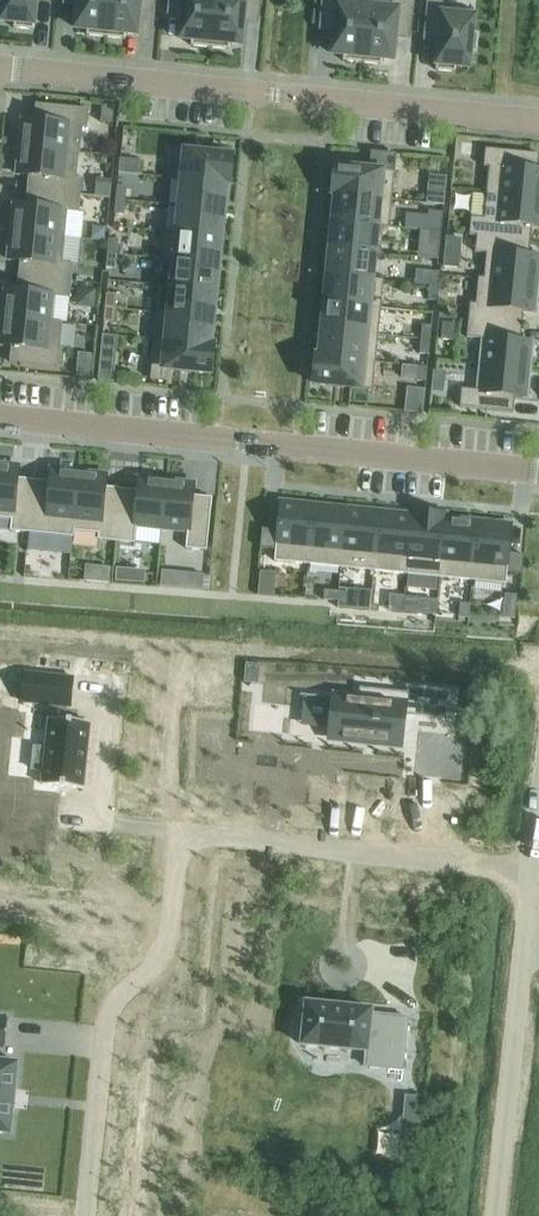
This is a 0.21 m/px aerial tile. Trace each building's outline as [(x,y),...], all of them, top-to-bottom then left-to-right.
[(1,22),(15,23),(15,29),(34,31),(37,0),(0,0),(0,6),(3,6),(1,22)] [(79,1),(76,30),(87,31),(87,37),(106,39),(110,0),(65,0),(79,1)] [(106,39),(125,41),(126,35),(137,36),(140,7),(155,9),(156,0),(110,0),(106,39)] [(215,0),(168,0),(167,9),(183,11),(180,40),(192,41),(191,47),(210,49),(215,0)] [(210,49),(229,51),(230,45),(242,47),(245,18),(259,19),(261,0),(215,0),(210,49)] [(362,64),(368,0),(322,0),(319,25),(335,27),(332,55),(344,56),(343,62),(362,64)] [(405,0),(368,0),(362,64),(381,66),(382,60),(394,61),(396,33),(412,34),(415,1),(405,0)] [(436,72),(455,73),(456,68),(470,69),(471,54),(477,54),(479,34),(473,34),(475,12),(443,10),(444,4),(427,2),(424,35),(439,37),(436,72)] [(23,120),(20,148),(79,154),(82,128),(87,129),(89,111),(36,105),(34,121),(23,120)] [(103,107),(101,123),(113,124),(115,109),(103,107)] [(461,143),(460,156),(476,157),(477,144),(461,143)] [(20,148),(17,176),(28,177),(27,192),(81,197),(82,180),(77,179),(79,154),(20,148)] [(484,168),(490,169),(487,194),(538,200),(538,172),(538,171),(538,159),(538,156),(486,150),(484,168)] [(176,180),(230,185),(233,157),(179,151),(176,180)] [(120,160),(119,174),(129,174),(139,175),(139,174),(140,162),(130,161),(120,160)] [(336,168),(333,196),(336,197),(336,195),(392,201),(395,173),(384,172),(336,168)] [(179,207),(225,212),(227,185),(230,186),(230,185),(176,180),(182,181),(179,207)] [(96,184),(94,197),(110,199),(111,186),(96,184)] [(118,188),(117,201),(127,202),(128,189),(118,188)] [(14,205),(11,233),(65,239),(68,213),(79,214),(81,197),(27,192),(26,206),(14,205)] [(437,192),(435,206),(444,207),(446,193),(437,192)] [(469,237),(477,238),(477,236),(531,242),(532,227),(538,228),(538,200),(487,194),(487,197),(484,220),(471,219),(469,237)] [(336,197),(333,222),(384,227),(384,229),(389,229),(392,201),(336,195),(336,197)] [(125,216),(127,202),(117,201),(116,201),(115,215),(125,216)] [(166,232),(165,234),(222,239),(225,212),(179,208),(177,234),(166,232)] [(433,218),(432,232),(442,233),(443,219),(433,218)] [(333,222),(330,249),(375,254),(375,255),(381,256),(384,229),(384,227),(333,222)] [(93,228),(91,241),(104,242),(106,229),(93,228)] [(441,248),(442,233),(432,232),(431,247),(441,248)] [(11,233),(9,261),(20,262),(18,277),(72,282),(74,265),(62,264),(65,239),(11,233)] [(165,234),(163,260),(219,266),(222,239),(165,234)] [(475,254),(487,255),(484,280),(538,286),(538,275),(538,258),(529,257),(531,242),(477,236),(477,238),(475,254)] [(446,239),(445,254),(460,255),(462,240),(448,239),(446,239)] [(109,240),(108,255),(117,256),(119,241),(109,240)] [(330,249),(328,277),(373,281),(373,280),(375,255),(375,254),(330,249)] [(116,270),(117,256),(108,255),(106,269),(116,270)] [(160,287),(217,293),(219,266),(163,261),(174,262),(171,287),(160,286),(160,287)] [(431,273),(430,287),(440,288),(441,274),(431,273)] [(6,291),(3,317),(51,322),(53,298),(69,299),(70,299),(71,297),(72,282),(18,277),(17,292),(6,291)] [(328,277),(325,304),(381,310),(384,282),(373,280),(373,281),(328,277)] [(470,305),(469,322),(522,327),(524,313),(535,314),(538,286),(484,280),(479,279),(476,306),(470,305)] [(157,314),(214,319),(217,293),(160,287),(157,314)] [(439,302),(440,288),(430,287),(429,301),(439,302)] [(107,296),(106,310),(115,311),(116,296),(108,296),(107,296)] [(325,304),(322,331),(379,337),(381,310),(325,304)] [(114,324),(115,311),(106,310),(104,323),(114,324)] [(155,341),(214,347),(214,346),(211,346),(214,319),(157,314),(155,341)] [(0,346),(0,347),(11,348),(10,363),(63,369),(65,351),(60,350),(62,323),(51,322),(3,317),(3,320),(0,346)] [(469,322),(467,339),(484,341),(481,368),(529,373),(532,343),(521,342),(522,327),(469,322)] [(443,325),(442,341),(454,342),(455,326),(443,325)] [(422,327),(421,341),(431,342),(432,328),(422,327)] [(320,357),(319,359),(376,364),(379,337),(322,331),(320,357)] [(112,337),(103,337),(102,350),(111,351),(112,337)] [(168,371),(211,375),(214,347),(155,341),(151,380),(167,382),(168,371)] [(430,356),(431,342),(421,341),(420,355),(430,356)] [(317,357),(314,386),(373,392),(376,364),(319,359),(320,357),(317,357)] [(77,366),(75,380),(91,381),(92,367),(77,366)] [(418,368),(417,382),(427,383),(428,369),(418,368)] [(462,390),(460,408),(513,414),(515,398),(527,399),(529,373),(481,368),(479,392),(462,390)] [(433,372),(432,391),(444,392),(446,373),(433,372)] [(411,413),(411,414),(423,415),(423,414),(425,391),(414,390),(411,413)] [(11,522),(10,533),(29,535),(34,481),(21,480),(22,466),(0,463),(0,520),(11,522)] [(34,481),(29,535),(74,539),(74,533),(75,523),(81,472),(48,468),(47,483),(34,481)] [(75,523),(74,533),(99,536),(98,542),(116,543),(122,490),(108,489),(109,474),(81,472),(75,523)] [(122,490),(116,543),(135,545),(135,543),(136,529),(161,532),(162,532),(167,480),(137,477),(136,492),(122,490)] [(167,480),(162,532),(187,534),(185,550),(207,553),(209,537),(212,499),(196,498),(198,483),(167,480)] [(263,531),(261,550),(274,551),(273,562),(308,566),(310,550),(314,504),(279,501),(276,532),(263,531)] [(310,550),(308,566),(341,569),(342,553),(347,508),(314,504),(310,550)] [(342,553),(341,569),(373,573),(375,556),(379,511),(347,508),(342,553)] [(375,556),(373,573),(407,576),(408,560),(413,514),(379,511),(375,556)] [(408,560),(407,576),(439,579),(440,563),(445,518),(413,514),(408,560)] [(440,563),(439,579),(472,583),(474,567),(479,521),(445,518),(440,563)] [(474,567),(472,583),(506,586),(507,574),(522,576),(524,556),(509,555),(513,524),(479,521),(474,567)] [(85,567),(84,582),(110,584),(111,569),(85,567)] [(116,570),(115,583),(131,584),(132,571),(116,570)] [(190,575),(189,591),(202,593),(204,578),(204,576),(190,575)] [(324,592),(323,601),(338,602),(339,593),(324,592)] [(339,593),(338,602),(352,603),(353,593),(339,593)] [(390,596),(389,607),(404,608),(405,597),(390,596)] [(405,597),(404,608),(418,609),(418,598),(405,597)] [(460,605),(459,619),(469,620),(470,605),(460,605)] [(244,664),(243,684),(259,685),(261,666),(244,664)] [(25,675),(22,703),(53,706),(51,721),(49,720),(46,750),(35,749),(32,771),(44,772),(42,786),(83,790),(90,725),(66,722),(67,708),(70,708),(73,680),(25,675)] [(334,698),(330,739),(401,746),(404,717),(452,722),(452,720),(448,720),(451,691),(406,687),(405,694),(360,689),(359,701),(334,698)] [(304,1003),(299,1047),(367,1054),(365,1068),(401,1071),(406,1020),(372,1016),(373,1010),(304,1003)] [(5,1051),(8,1018),(0,1017),(0,1051),(5,1051)] [(11,1136),(14,1099),(18,1064),(0,1063),(0,1135),(11,1136)] [(405,1096),(402,1123),(420,1125),(423,1098),(405,1096)]
